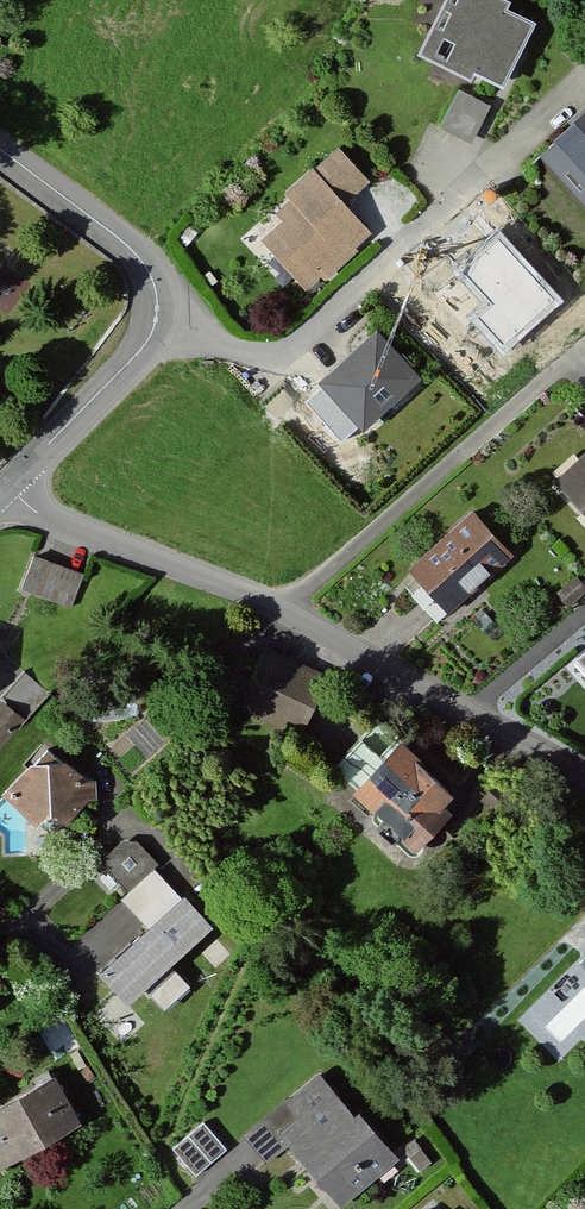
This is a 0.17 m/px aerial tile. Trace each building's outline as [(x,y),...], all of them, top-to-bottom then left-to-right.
[(412,53),(468,79),(471,74),(499,87),(531,20),(499,5),(502,0),(437,0),(412,53)] [(491,108),(457,93),(443,126),(477,141),(491,108)] [(528,148),(584,209),(584,96),(528,148)] [(337,145),(285,190),(287,201),(272,213),(283,219),(260,239),(307,294),(375,235),(347,204),(371,183),(337,145)] [(562,301),(496,234),(458,272),(487,302),(468,320),(504,357),(562,301)] [(374,328),(314,380),(359,431),(419,379),(374,328)] [(553,481),(584,518),(584,454),(553,481)] [(511,556),(471,511),(405,568),(445,614),(511,556)] [(83,572),(32,555),(20,593),(71,609),(83,572)] [(299,738),(328,675),(265,647),(237,709),(299,738)] [(574,659),(584,672),(584,650),(574,659)] [(23,673),(0,700),(0,745),(46,693),(23,673)] [(454,798),(393,743),(350,791),(410,846),(454,798)] [(98,792),(47,746),(2,796),(36,826),(43,818),(67,826),(98,792)] [(206,932),(149,870),(117,900),(144,929),(94,974),(124,1006),(206,932)] [(513,1017),(558,1064),(581,1042),(584,1046),(584,949),(513,1017)] [(0,1103),(0,1170),(81,1126),(53,1075),(0,1103)] [(315,1075),(283,1102),(298,1119),(278,1136),(339,1208),(397,1160),(359,1114),(353,1119),(315,1075)] [(204,1125),(171,1153),(195,1181),(228,1153),(204,1125)]
